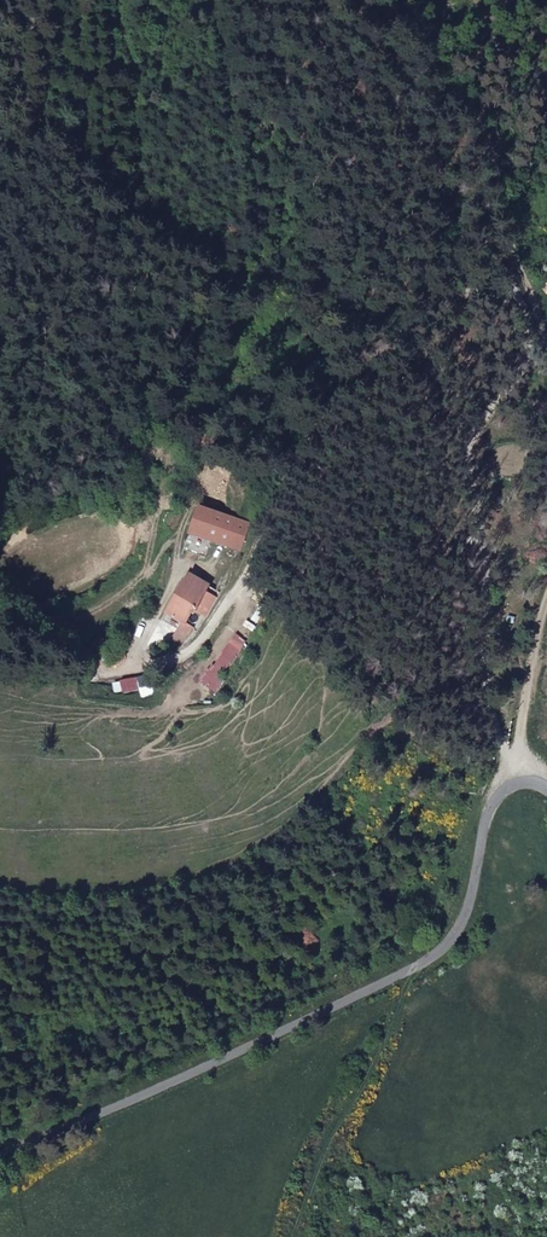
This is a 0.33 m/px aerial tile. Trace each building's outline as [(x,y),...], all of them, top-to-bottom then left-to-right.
[(249,527),(194,509),(187,536),(238,551),(249,527)] [(204,584),(187,576),(183,584),(200,592),(204,584)] [(185,642),(194,632),(181,624),(189,608),(192,610),(200,592),(183,584),(181,584),(166,613),(179,621),(176,628),(169,639),(179,646),(185,642)] [(162,620),(176,628),(179,621),(166,613),(162,620)]
